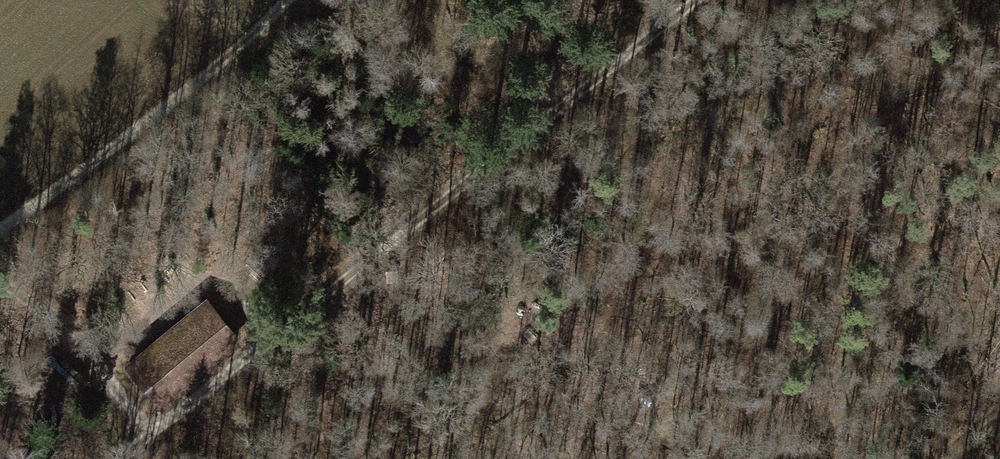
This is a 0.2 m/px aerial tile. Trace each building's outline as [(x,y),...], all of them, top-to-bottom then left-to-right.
[(249,330),(220,296),(132,370),(162,404),(249,330)]
